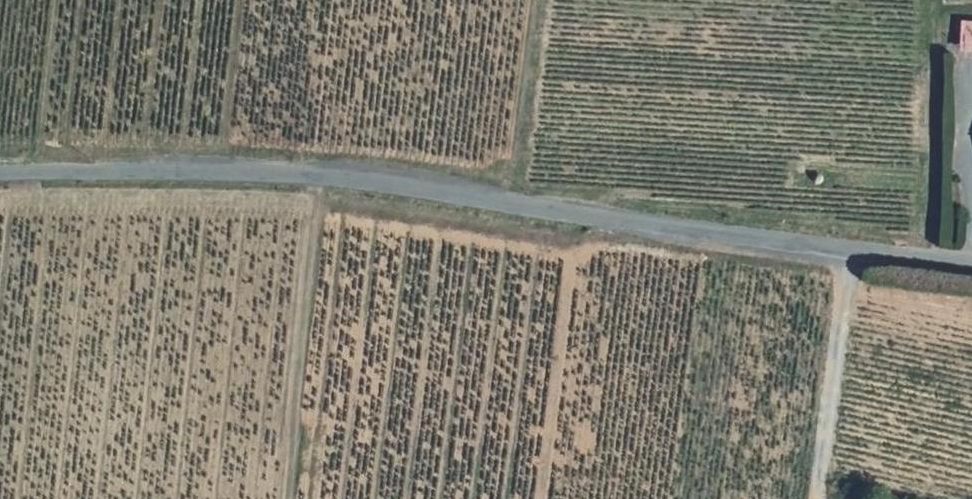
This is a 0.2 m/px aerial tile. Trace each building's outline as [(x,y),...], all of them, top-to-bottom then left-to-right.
[(962,51),(971,51),(971,27),(962,27),(962,51)]
